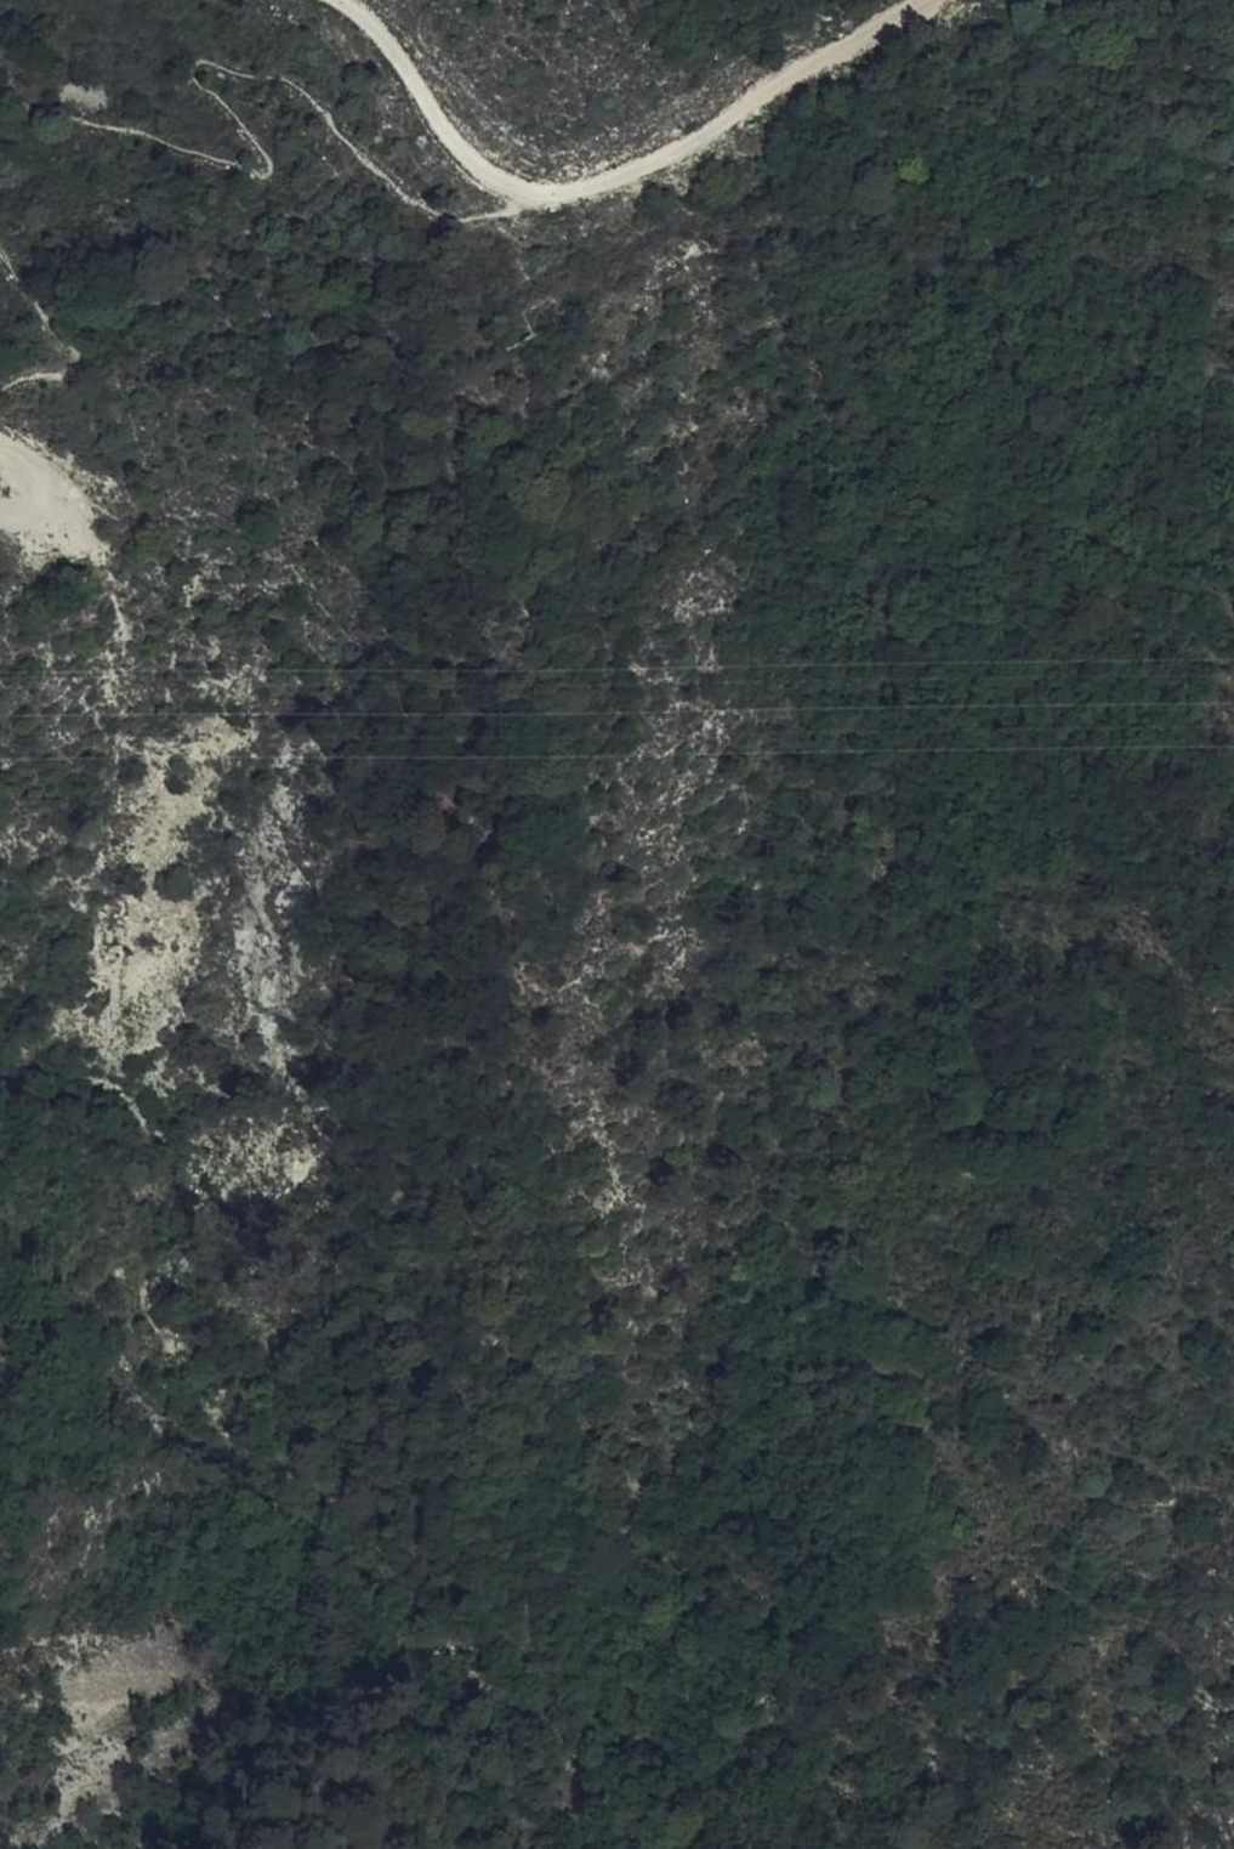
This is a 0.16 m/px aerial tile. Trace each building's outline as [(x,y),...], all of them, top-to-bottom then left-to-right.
[(1221,1286),(1233,1297),(1233,1271),(1221,1286)]
